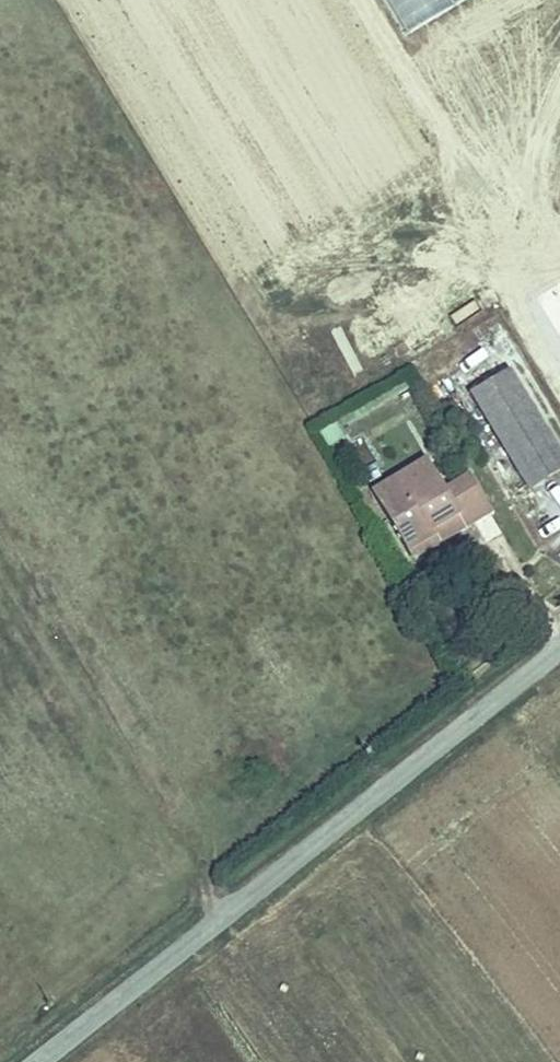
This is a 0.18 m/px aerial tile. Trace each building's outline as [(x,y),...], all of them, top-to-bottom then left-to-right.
[(456,0),(384,0),(402,31),(456,0)] [(510,371),(472,394),(529,487),(559,469),(559,454),(510,371)] [(356,468),(373,462),(366,441),(349,447),(356,468)] [(431,455),(383,485),(418,543),(442,529),(440,526),(466,510),(473,522),(493,510),(470,472),(449,485),(431,455)] [(418,543),(424,552),(473,522),(466,510),(440,526),(442,529),(418,543)]
